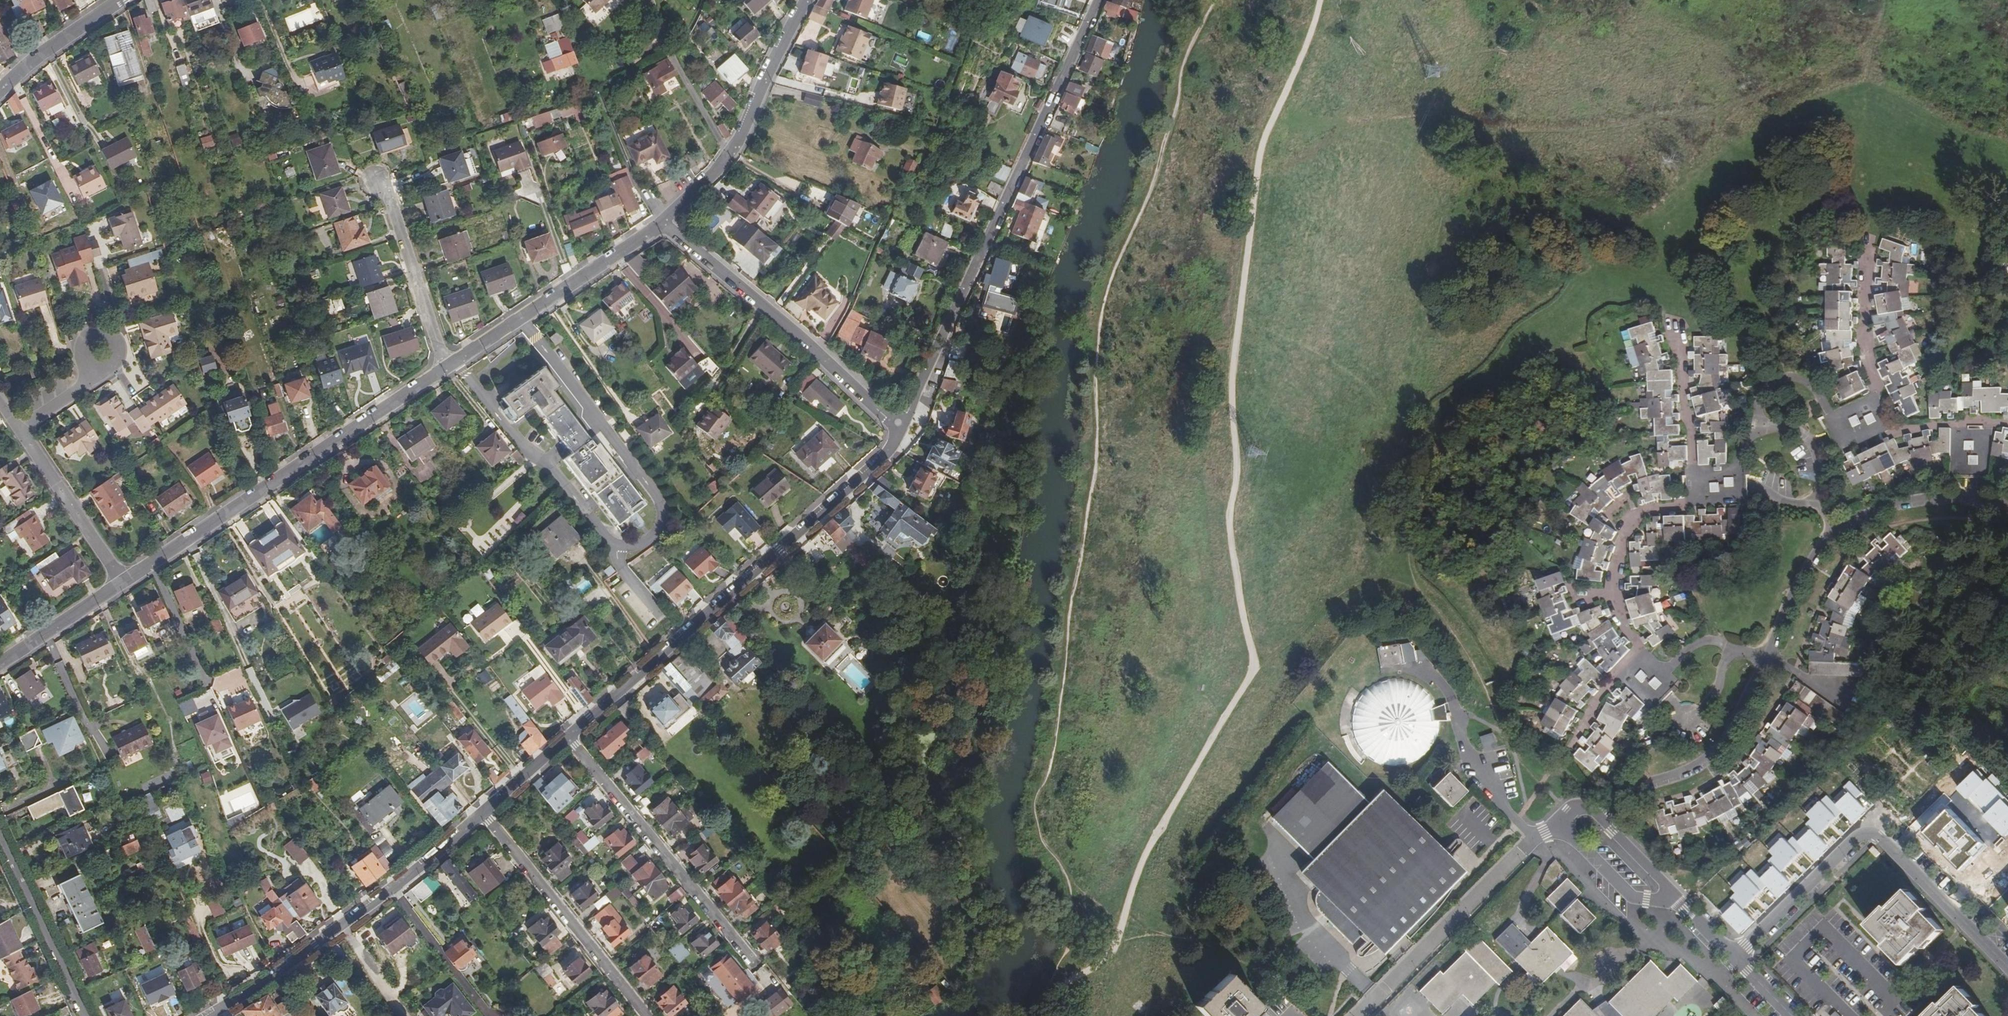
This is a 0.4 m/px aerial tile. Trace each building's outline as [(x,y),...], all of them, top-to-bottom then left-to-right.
[(37,0),(14,0),(14,1),(10,3),(14,10),(10,12),(13,19),(21,15),(22,17),(41,8),(37,0)] [(75,2),(74,0),(55,0),(59,9),(75,2)] [(158,10),(155,0),(146,0),(150,13),(158,10)] [(190,18),(184,0),(179,2),(179,0),(176,0),(163,5),(168,22),(184,17),(185,20),(190,18)] [(218,18),(214,9),(211,0),(184,0),(190,18),(193,27),(218,18)] [(588,5),(580,12),(596,29),(623,5),(621,2),(623,0),(583,0),(588,5)] [(759,19),(768,11),(768,8),(765,5),(771,0),(742,0),(759,19)] [(829,11),(833,0),(818,0),(815,6),(829,11)] [(883,0),(850,0),(845,11),(873,23),(883,0)] [(1064,9),(1066,0),(1037,0),(1036,4),(1039,5),(1041,2),(1064,9)] [(1124,10),(1128,0),(1115,0),(1113,5),(1120,8),(1124,10)] [(1113,5),(1107,3),(1104,10),(1117,16),(1120,8),(1113,5)] [(823,25),(829,11),(815,6),(808,19),(823,25)] [(428,9),(434,21),(440,19),(434,7),(428,9)] [(158,29),(155,18),(149,20),(148,15),(136,19),(142,35),(158,29)] [(547,34),(562,28),(557,15),(541,22),(547,34)] [(244,28),(238,30),(244,46),(264,39),(258,23),(253,25),(250,19),(242,22),(244,28)] [(758,32),(747,19),(732,34),(743,46),(758,32)] [(1021,39),(1042,49),(1052,29),(1031,19),(1021,39)] [(394,32),(389,21),(380,25),(384,36),(394,32)] [(709,30),(704,25),(698,30),(702,35),(709,30)] [(865,44),(867,45),(871,36),(850,27),(845,38),(844,37),(838,51),(859,59),(862,58),(865,50),(863,48),(865,44)] [(715,32),(712,28),(707,33),(709,37),(715,32)] [(1052,29),(1042,49),(1044,50),(1054,30),(1052,29)] [(916,37),(928,41),(930,34),(918,30),(916,37)] [(145,79),(129,31),(105,39),(121,86),(145,79)] [(13,54),(0,32),(0,60),(1,62),(13,54)] [(146,35),(148,42),(157,39),(155,32),(146,35)] [(146,37),(138,40),(143,54),(151,51),(149,43),(146,37)] [(550,73),(577,63),(566,37),(545,46),(552,61),(546,64),(550,73)] [(1105,42),(1093,37),(1087,52),(1099,56),(1105,42)] [(829,84),(837,61),(808,51),(801,75),(829,84)] [(328,81),(337,77),(345,74),(336,52),(319,59),(318,58),(310,62),(314,71),(318,82),(327,79),(328,81)] [(1043,66),(1017,53),(1009,69),(1031,80),(1032,77),(1037,80),(1041,79),(1045,71),(1046,72),(1047,69),(1047,66),(1044,65),(1043,66)] [(1093,75),(1100,59),(1087,53),(1080,69),(1093,75)] [(748,69),(735,55),(718,71),(730,84),(748,69)] [(100,73),(92,56),(69,67),(78,85),(100,73)] [(662,82),(678,74),(669,59),(659,64),(661,66),(645,74),(656,95),(666,90),(662,82)] [(176,67),(182,83),(190,80),(185,64),(176,67)] [(277,86),(277,87),(280,79),(277,69),(265,73),(265,74),(264,74),(260,83),(261,84),(258,90),(262,98),(267,96),(270,101),(273,104),(277,106),(281,108),(285,108),(290,108),(291,107),(287,95),(279,92),(280,92),(281,92),(281,91),(282,91),(282,90),(283,90),(283,89),(283,88),(283,87),(282,86),(281,85),(280,85),(279,85),(278,86),(277,86)] [(339,82),(337,77),(328,81),(327,79),(318,82),(314,71),(312,73),(319,90),(339,82)] [(1021,84),(1003,75),(999,84),(992,80),(981,101),(991,106),(988,115),(998,119),(1006,103),(1013,107),(1018,96),(1016,95),(1021,84)] [(638,81),(643,90),(647,88),(641,79),(638,81)] [(46,109),(63,100),(52,80),(45,84),(46,86),(41,89),(33,93),(43,110),(46,109)] [(406,82),(400,85),(405,96),(411,94),(406,82)] [(737,104),(715,83),(704,95),(711,102),(710,105),(715,110),(721,104),(730,112),(737,104)] [(878,105),(902,111),(908,88),(886,83),(883,92),(882,92),(878,105)] [(1070,84),(1061,103),(1064,104),(1062,109),(1074,114),(1085,91),(1070,84)] [(9,100),(15,113),(24,109),(16,93),(9,100)] [(405,96),(411,111),(414,109),(419,108),(413,93),(411,94),(405,96)] [(820,107),(822,98),(806,95),(804,103),(820,107)] [(592,96),(576,102),(577,105),(593,99),(592,96)] [(66,106),(63,100),(46,109),(49,115),(66,106)] [(576,102),(559,108),(561,114),(562,117),(580,111),(577,105),(576,102)] [(549,112),(551,118),(561,114),(559,108),(549,112)] [(551,118),(549,112),(532,118),(536,128),(552,122),(551,118)] [(498,116),(500,124),(510,121),(507,113),(498,116)] [(1054,114),(1050,127),(1061,130),(1065,118),(1054,114)] [(30,136),(23,122),(20,123),(19,122),(1,131),(9,147),(30,136)] [(725,123),(719,127),(725,139),(732,135),(725,123)] [(404,142),(397,124),(373,133),(379,151),(404,142)] [(629,145),(639,163),(648,158),(654,154),(659,161),(671,155),(657,130),(629,145)] [(542,156),(567,147),(562,134),(537,142),(542,156)] [(1033,164),(1049,168),(1050,163),(1048,162),(1055,145),(1058,146),(1061,139),(1047,134),(1036,158),(1033,164)] [(236,149),(244,146),(240,135),(232,138),(236,149)] [(210,137),(201,140),(204,150),(214,147),(210,137)] [(136,156),(127,138),(101,151),(111,169),(136,156)] [(339,170),(330,142),(309,150),(318,177),(339,170)] [(1101,154),(1103,148),(1088,142),(1086,145),(1088,150),(1101,154)] [(530,170),(520,143),(493,152),(500,173),(515,168),(517,175),(530,170)] [(876,152),(853,143),(849,154),(855,157),(851,165),(868,172),(876,152)] [(691,152),(684,156),(691,169),(698,165),(691,152)] [(269,156),(272,163),(280,160),(277,153),(269,156)] [(468,177),(460,153),(441,160),(449,183),(468,177)] [(648,158),(639,163),(643,170),(652,165),(648,158)] [(913,174),(918,163),(910,160),(905,171),(913,174)] [(998,163),(991,176),(1007,183),(1014,169),(998,163)] [(107,187),(97,165),(74,177),(85,198),(107,187)] [(283,170),(286,178),(294,175),(291,167),(283,170)] [(626,169),(634,187),(635,186),(627,168),(626,169)] [(640,207),(631,188),(634,187),(626,169),(608,177),(616,195),(618,200),(621,198),(628,213),(631,211),(633,217),(639,214),(637,209),(640,207)] [(1027,178),(1016,201),(1025,204),(1026,204),(1036,181),(1027,178)] [(42,214),(64,203),(51,180),(30,191),(42,214)] [(1001,196),(1005,188),(992,182),(988,190),(1001,196)] [(728,205),(747,221),(751,224),(760,212),(763,215),(778,197),(762,183),(746,203),(736,195),(728,205)] [(350,209),(342,185),(322,192),(329,217),(350,209)] [(969,187),(964,186),(957,202),(950,199),(945,211),(968,221),(978,199),(981,199),(982,198),(981,195),(980,195),(977,196),(974,195),(974,194),(972,192),(971,193),(967,191),(969,187)] [(453,214),(445,189),(426,195),(431,211),(429,212),(432,221),(453,214)] [(999,201),(987,194),(981,208),(993,214),(999,201)] [(602,222),(618,216),(624,214),(618,200),(616,195),(595,203),(596,207),(600,218),(602,222)] [(827,215),(847,227),(858,205),(837,196),(827,215)] [(1049,201),(1038,196),(1035,205),(1046,209),(1049,201)] [(1022,213),(1025,204),(1016,201),(1012,209),(1022,213)] [(1043,219),(1045,211),(1026,204),(1025,204),(1022,213),(1014,236),(1035,243),(1043,219)] [(596,220),(600,218),(596,207),(577,214),(577,212),(565,217),(570,229),(566,230),(570,240),(577,238),(576,236),(599,228),(596,220)] [(143,243),(133,211),(110,218),(115,235),(121,233),(126,248),(143,243)] [(359,229),(354,216),(336,222),(345,250),(370,241),(365,227),(359,229)] [(1047,221),(1043,219),(1035,243),(1039,244),(1047,221)] [(781,248),(751,224),(747,221),(734,237),(763,260),(769,252),(775,256),(781,248)] [(836,241),(845,228),(836,221),(826,233),(836,241)] [(942,234),(949,237),(952,230),(944,227),(942,234)] [(210,238),(208,238),(211,242),(219,239),(217,233),(216,230),(208,233),(210,238)] [(440,238),(448,261),(467,255),(469,254),(460,231),(440,238)] [(946,243),(922,232),(920,236),(924,238),(915,257),(936,265),(946,243)] [(90,241),(88,234),(75,238),(78,244),(62,249),(62,250),(53,253),(62,278),(70,275),(73,285),(88,281),(82,259),(94,256),(90,241)] [(556,255),(549,235),(526,243),(532,263),(556,255)] [(90,241),(94,256),(103,253),(98,239),(90,241)] [(1903,259),(1905,254),(1907,248),(1884,239),(1880,249),(1891,253),(1890,263),(1884,263),(1882,260),(1878,260),(1878,267),(1883,267),(1882,273),(1907,275),(1907,276),(1915,276),(1916,265),(1902,264),(1903,259)] [(566,257),(573,255),(570,243),(563,244),(566,257)] [(1858,269),(1858,262),(1855,262),(1852,265),(1847,265),(1847,258),(1853,258),(1853,247),(1828,247),(1828,257),(1833,257),(1833,264),(1821,264),(1821,275),(1828,275),(1853,275),(1853,269),(1858,269)] [(155,260),(153,251),(128,258),(131,266),(132,271),(127,273),(123,274),(129,294),(140,291),(141,294),(157,289),(149,262),(155,260)] [(363,286),(384,279),(375,254),(354,262),(363,286)] [(640,254),(627,263),(639,277),(650,267),(640,254)] [(999,290),(1000,290),(1002,281),(1007,264),(995,260),(990,279),(984,278),(982,285),(985,286),(999,290)] [(923,270),(907,262),(899,277),(892,274),(885,288),(892,292),(891,294),(909,304),(919,284),(913,282),(916,276),(920,278),(923,270)] [(513,285),(506,263),(480,271),(487,293),(513,285)] [(1007,264),(1002,281),(1006,282),(1011,265),(1007,264)] [(931,266),(929,272),(937,277),(940,271),(931,266)] [(323,270),(322,267),(311,271),(313,276),(321,274),(320,271),(323,270)] [(673,315),(675,313),(681,313),(687,307),(688,302),(691,299),(687,295),(696,287),(679,267),(651,290),(673,315)] [(1907,276),(1907,275),(1882,273),(1882,279),(1877,279),(1876,285),(1880,285),(1880,282),(1888,284),(1888,294),(1876,297),(1879,306),(1908,301),(1909,285),(1907,285),(1907,276)] [(1846,292),(1846,285),(1850,285),(1850,287),(1858,287),(1858,280),(1853,280),(1853,275),(1828,275),(1828,285),(1833,285),(1833,292),(1828,292),(1828,301),(1853,301),(1852,292),(1846,292)] [(36,300),(36,304),(49,300),(41,276),(16,284),(23,304),(36,300)] [(827,287),(815,277),(795,302),(804,309),(806,306),(823,320),(837,303),(823,291),(827,287)] [(617,287),(602,299),(613,314),(634,297),(622,281),(616,286),(617,287)] [(378,318),(398,311),(389,285),(369,293),(378,318)] [(998,293),(999,290),(985,286),(984,289),(982,288),(978,302),(1007,310),(1011,297),(998,293)] [(4,287),(0,289),(0,319),(1,322),(13,318),(4,287)] [(480,310),(472,288),(448,296),(455,319),(480,310)] [(279,306),(286,304),(283,296),(277,298),(279,306)] [(1035,311),(1039,301),(1022,296),(1018,305),(1035,311)] [(340,297),(331,300),(335,312),(344,308),(340,297)] [(1853,311),(1853,301),(1828,301),(1828,311),(1853,311)] [(1910,310),(1908,301),(1879,306),(1880,316),(1897,313),(1904,312),(1905,311),(1910,310)] [(851,309),(845,323),(838,333),(850,338),(850,340),(864,346),(861,353),(878,361),(887,340),(857,326),(862,314),(851,309)] [(594,341),(597,346),(616,331),(613,327),(601,310),(581,324),(594,341)] [(176,328),(172,311),(138,321),(149,358),(170,352),(166,331),(176,328)] [(1853,320),(1853,311),(1828,311),(1828,320),(1853,320)] [(1908,327),(1903,318),(1898,320),(1897,313),(1880,316),(1873,317),(1875,327),(1886,325),(1889,330),(1891,334),(1886,336),(1884,334),(1878,337),(1881,343),(1886,341),(1889,346),(1911,335),(1908,327)] [(1853,330),(1853,320),(1828,320),(1828,331),(1853,330)] [(1661,349),(1659,343),(1664,342),(1662,336),(1657,338),(1658,339),(1656,340),(1652,341),(1650,335),(1656,333),(1652,322),(1629,330),(1635,346),(1627,349),(1631,358),(1661,349)] [(330,335),(336,332),(333,324),(327,326),(330,335)] [(421,346),(414,327),(386,336),(393,356),(421,346)] [(1845,348),(1845,341),(1852,341),(1853,330),(1828,331),(1828,340),(1831,341),(1833,351),(1820,353),(1822,363),(1829,362),(1854,357),(1853,351),(1858,350),(1856,342),(1853,343),(1853,344),(1850,345),(1851,347),(1845,348)] [(564,338),(558,331),(550,337),(555,344),(564,338)] [(1911,347),(1916,345),(1911,335),(1889,346),(1893,355),(1899,353),(1900,355),(1898,356),(1900,360),(1905,369),(1918,363),(1911,347)] [(1727,365),(1727,355),(1720,355),(1719,337),(1695,337),(1695,348),(1701,348),(1701,355),(1692,355),(1692,352),(1689,353),(1689,359),(1695,359),(1695,365),(1720,366),(1727,365)] [(773,345),(765,338),(748,358),(777,381),(792,362),(773,346),(773,345)] [(379,369),(371,343),(343,353),(349,373),(364,368),(366,374),(379,369)] [(695,364),(681,347),(673,353),(675,356),(664,366),(683,388),(704,370),(710,377),(717,368),(706,355),(695,364)] [(1660,371),(1658,360),(1666,358),(1667,361),(1670,360),(1668,353),(1663,354),(1661,349),(1631,358),(1634,368),(1645,364),(1648,371),(1648,381),(1672,380),(1673,380),(1672,371),(1660,371)] [(983,355),(982,353),(970,351),(969,359),(980,361),(983,359),(983,355)] [(199,357),(204,372),(217,367),(212,353),(199,357)] [(318,357),(320,363),(329,360),(327,354),(318,357)] [(327,386),(345,380),(337,357),(329,360),(320,363),(318,364),(327,386)] [(1853,374),(1850,368),(1852,367),(1855,367),(1855,369),(1858,369),(1858,370),(1862,368),(1861,362),(1856,363),(1854,357),(1829,362),(1832,372),(1837,371),(1840,381),(1837,383),(1841,391),(1862,381),(1858,372),(1853,374)] [(1904,378),(1901,371),(1905,369),(1900,360),(1891,364),(1888,359),(1879,364),(1882,369),(1878,370),(1883,380),(1889,377),(1892,384),(1886,387),(1891,395),(1913,384),(1909,376),(1904,378)] [(950,361),(947,370),(963,372),(965,364),(950,361)] [(1715,384),(1715,379),(1715,375),(1720,375),(1720,366),(1695,365),(1695,371),(1689,372),(1689,378),(1695,378),(1696,375),(1701,375),(1701,377),(1701,381),(1700,383),(1699,386),(1698,387),(1691,389),(1694,398),(1717,391),(1715,384)] [(34,367),(29,369),(32,377),(40,374),(38,366),(34,367)] [(559,386),(543,366),(501,398),(517,417),(534,404),(569,450),(561,455),(614,521),(621,516),(626,523),(631,520),(625,513),(645,498),(612,455),(616,451),(599,428),(587,437),(552,390),(559,386)] [(944,379),(955,381),(962,382),(963,372),(947,370),(944,379)] [(845,405),(816,379),(810,373),(797,388),(812,401),(816,398),(835,415),(845,405)] [(312,395),(305,378),(288,384),(294,401),(303,399),(303,400),(311,397),(311,396),(312,395)] [(944,379),(941,388),(953,390),(955,381),(944,379)] [(1667,398),(1666,391),(1673,390),(1672,380),(1648,381),(1649,409),(1674,408),(1674,402),(1678,402),(1678,395),(1672,396),(1673,397),(1671,399),(1667,398)] [(1846,400),(1866,389),(1862,381),(1841,391),(1846,400)] [(159,397),(176,385),(175,383),(157,395),(159,397)] [(1991,413),(1991,389),(1974,389),(1974,383),(1963,384),(1964,409),(1971,409),(1971,414),(1978,414),(1977,407),(1975,407),(1975,402),(1982,402),(1982,413),(1991,413)] [(279,399),(284,397),(280,384),(274,386),(279,399)] [(1920,411),(1913,396),(1918,394),(1913,384),(1891,395),(1895,405),(1901,402),(1902,404),(1900,407),(1897,409),(1899,415),(1904,413),(1907,418),(1920,411)] [(142,409),(152,424),(159,419),(160,421),(179,408),(187,403),(188,402),(176,385),(159,397),(157,395),(148,402),(149,404),(142,409)] [(2002,394),(2001,388),(1991,389),(1991,413),(2002,413),(2002,409),(2007,408),(2007,394),(2002,394)] [(234,421),(237,430),(240,429),(241,432),(243,433),(253,429),(254,427),(242,390),(231,394),(232,397),(234,397),(235,400),(225,403),(227,411),(231,422),(234,421)] [(144,432),(153,426),(152,424),(142,409),(133,396),(129,399),(124,391),(118,395),(115,392),(107,398),(114,409),(125,426),(133,421),(134,423),(137,421),(144,432)] [(1697,408),(1720,401),(1717,391),(1694,398),(1697,408)] [(1958,413),(1958,399),(1941,399),(1940,394),(1930,394),(1931,420),(1941,419),(1941,413),(1944,413),(1944,414),(1949,414),(1949,419),(1955,419),(1955,414),(1958,413)] [(464,414),(450,397),(432,411),(446,428),(464,414)] [(114,409),(107,398),(104,400),(111,411),(114,409)] [(1720,411),(1723,410),(1720,401),(1697,408),(1700,417),(1706,416),(1708,422),(1702,423),(1702,420),(1696,421),(1696,428),(1701,428),(1701,434),(1715,433),(1727,433),(1726,422),(1721,422),(1720,411)] [(190,408),(187,403),(179,408),(182,414),(190,408)] [(263,420),(269,437),(287,431),(278,405),(271,408),(274,416),(263,420)] [(712,406),(707,412),(706,410),(702,415),(694,424),(711,439),(728,419),(712,406)] [(1681,435),(1680,425),(1668,425),(1668,419),(1674,419),(1674,421),(1680,421),(1679,414),(1674,414),(1674,408),(1649,409),(1642,409),(1643,419),(1655,419),(1656,432),(1649,432),(1649,437),(1664,436),(1665,442),(1669,442),(1669,436),(1681,435)] [(1872,413),(1864,417),(1868,425),(1877,421),(1872,413)] [(946,437),(961,441),(968,417),(957,414),(952,428),(949,427),(946,437)] [(1857,415),(1849,419),(1853,428),(1861,424),(1857,415)] [(669,434),(657,416),(636,430),(649,449),(650,448),(655,454),(662,449),(658,443),(669,434)] [(100,436),(88,419),(73,428),(74,430),(69,434),(68,433),(59,439),(70,454),(78,449),(80,452),(87,447),(89,449),(90,451),(97,447),(93,441),(100,436)] [(435,445),(421,424),(398,440),(411,461),(435,445)] [(804,440),(802,438),(789,450),(793,454),(820,430),(815,425),(807,433),(809,435),(804,440)] [(510,452),(515,448),(500,428),(477,447),(492,465),(509,451),(510,452)] [(2006,440),(2007,434),(2007,429),(2004,428),(2003,433),(1997,432),(1991,456),(2002,458),(2004,453),(2007,454),(2007,440),(2006,440)] [(1950,454),(1951,430),(1941,429),(1940,440),(1930,442),(1928,436),(1931,433),(1930,430),(1923,432),(1924,437),(1919,438),(1924,463),(1934,461),(1933,455),(1939,454),(1950,454)] [(822,432),(799,452),(811,464),(814,461),(818,466),(837,450),(822,432)] [(1728,465),(1727,433),(1715,433),(1716,434),(1716,445),(1710,445),(1709,441),(1699,441),(1699,466),(1710,465),(1710,458),(1717,458),(1717,465),(1714,465),(1715,471),(1722,471),(1722,465),(1728,465)] [(1924,463),(1919,438),(1913,439),(1912,434),(1905,436),(1905,438),(1909,440),(1910,447),(1899,449),(1895,439),(1886,443),(1897,466),(1907,461),(1913,460),(1914,465),(1924,463)] [(156,437),(143,446),(149,454),(162,445),(156,437)] [(932,449),(924,467),(941,475),(954,482),(967,455),(951,447),(952,446),(948,443),(947,445),(938,441),(934,450),(932,449)] [(1687,461),(1686,446),(1672,447),(1672,448),(1670,448),(1669,442),(1665,442),(1658,443),(1660,467),(1671,467),(1670,462),(1687,461)] [(1974,442),(1965,442),(1965,450),(1974,450),(1974,442)] [(1897,466),(1886,443),(1877,447),(1887,471),(1897,466)] [(1887,471),(1877,447),(1868,451),(1878,475),(1887,471)] [(224,471),(210,451),(188,465),(202,486),(224,471)] [(1878,475),(1868,451),(1859,455),(1862,462),(1856,465),(1854,459),(1855,458),(1853,452),(1846,455),(1849,461),(1844,464),(1854,486),(1878,475)] [(1648,477),(1641,454),(1631,458),(1632,460),(1622,465),(1619,461),(1611,466),(1624,487),(1632,481),(1629,476),(1636,474),(1639,481),(1648,477)] [(1978,456),(1969,456),(1969,464),(1978,465),(1978,456)] [(11,462),(0,469),(0,478),(3,477),(14,493),(12,495),(18,503),(34,492),(29,485),(31,483),(20,465),(16,468),(11,462)] [(380,473),(375,465),(353,480),(367,499),(389,484),(386,481),(388,480),(388,477),(385,473),(382,472),(380,473)] [(924,467),(923,466),(910,492),(927,500),(941,475),(924,467)] [(1624,487),(1611,466),(1603,471),(1605,475),(1599,479),(1595,483),(1590,488),(1607,504),(1608,505),(1612,500),(1607,492),(1612,487),(1615,492),(1614,493),(1615,495),(1614,496),(1615,497),(1615,496),(1617,498),(1622,495),(1619,490),(1624,487)] [(127,483),(130,481),(123,470),(113,476),(117,482),(123,478),(127,483)] [(789,484),(775,470),(752,490),(765,505),(789,484)] [(113,476),(93,490),(112,518),(129,507),(121,496),(125,493),(117,482),(113,476)] [(890,490),(881,476),(873,483),(885,492),(887,494),(890,490)] [(1672,500),(1671,476),(1660,476),(1661,479),(1650,482),(1648,477),(1639,481),(1639,484),(1634,486),(1636,492),(1641,490),(1644,497),(1639,499),(1641,505),(1656,500),(1654,495),(1662,494),(1662,501),(1672,500)] [(1725,477),(1725,487),(1734,487),(1733,477),(1725,477)] [(192,500),(181,482),(158,497),(169,514),(182,505),(183,506),(192,500)] [(717,490),(712,483),(707,487),(713,494),(717,490)] [(867,489),(880,499),(885,492),(873,483),(867,489)] [(1710,483),(1710,492),(1719,492),(1719,483),(1710,483)] [(1599,512),(1607,504),(1590,488),(1582,496),(1576,505),(1571,514),(1590,527),(1596,518),(1591,514),(1595,509),(1599,512)] [(342,529),(315,492),(311,494),(313,497),(302,505),(300,503),(292,509),(307,529),(323,517),(334,532),(337,533),(342,529)] [(938,532),(887,494),(885,492),(880,499),(886,503),(887,503),(896,509),(897,508),(900,511),(886,530),(903,544),(912,543),(914,540),(916,542),(917,545),(921,547),(926,547),(930,542),(929,537),(931,535),(934,537),(938,532)] [(756,528),(734,504),(715,521),(722,530),(730,523),(744,539),(756,528)] [(1741,534),(1741,509),(1730,509),(1730,520),(1723,520),(1723,515),(1726,515),(1725,509),(1719,509),(1719,515),(1713,515),(1714,540),(1724,540),(1724,534),(1741,534)] [(35,516),(30,510),(6,526),(10,532),(18,526),(36,551),(51,540),(40,522),(43,521),(38,514),(35,516)] [(1714,540),(1713,515),(1707,515),(1707,510),(1699,510),(1700,516),(1702,516),(1703,521),(1695,521),(1695,516),(1687,516),(1686,516),(1687,541),(1696,541),(1696,535),(1703,535),(1704,541),(1714,540)] [(449,523),(456,516),(452,512),(445,517),(449,523)] [(850,522),(841,512),(832,519),(841,530),(850,522)] [(874,513),(869,521),(879,527),(884,518),(874,513)] [(578,536),(561,516),(540,536),(556,555),(578,536)] [(1603,545),(1608,539),(1612,541),(1617,532),(1605,524),(1608,519),(1603,516),(1600,520),(1596,518),(1590,527),(1596,530),(1592,540),(1587,538),(1583,548),(1605,557),(1608,552),(1613,553),(1615,547),(1613,545),(1611,548),(1603,545)] [(1676,542),(1675,516),(1665,517),(1666,529),(1659,529),(1659,523),(1661,520),(1661,517),(1654,517),(1654,523),(1648,523),(1649,547),(1660,547),(1660,542),(1676,542)] [(1687,541),(1686,516),(1675,516),(1676,542),(1687,541)] [(841,530),(832,519),(822,529),(834,543),(838,539),(845,534),(841,530)] [(284,521),(267,533),(284,559),(293,553),(295,555),(303,549),(284,521)] [(531,529),(526,534),(530,539),(536,534),(531,529)] [(284,559),(267,533),(249,546),(268,574),(276,568),(274,565),(284,559)] [(1901,559),(1909,552),(1892,533),(1885,540),(1889,545),(1884,550),(1879,545),(1880,543),(1877,539),(1873,543),(1876,547),(1872,552),(1889,571),(1894,576),(1901,569),(1893,560),(1898,555),(1901,559)] [(854,557),(861,551),(845,534),(838,539),(854,557)] [(1660,561),(1660,547),(1649,547),(1645,547),(1642,548),(1642,543),(1644,542),(1644,536),(1637,537),(1637,543),(1631,543),(1631,567),(1642,567),(1642,561),(1650,561),(1660,561)] [(716,565),(702,547),(683,563),(697,578),(706,570),(708,572),(716,565)] [(66,554),(62,548),(38,564),(54,589),(74,575),(79,581),(92,572),(76,548),(70,551),(66,554)] [(1595,571),(1596,564),(1604,567),(1604,569),(1608,569),(1610,563),(1604,560),(1605,557),(1583,548),(1579,557),(1585,560),(1582,570),(1578,569),(1577,579),(1601,582),(1602,572),(1595,571)] [(1882,577),(1889,571),(1872,552),(1867,556),(1863,552),(1859,557),(1861,559),(1864,559),(1869,563),(1861,571),(1851,565),(1847,570),(1845,568),(1842,572),(1845,574),(1846,573),(1867,586),(1872,579),(1877,573),(1882,577)] [(608,578),(616,573),(610,567),(603,572),(608,578)] [(1642,575),(1642,567),(1631,567),(1631,575),(1642,575)] [(658,587),(676,571),(673,568),(655,583),(658,587)] [(489,569),(483,574),(487,580),(493,575),(489,569)] [(691,588),(676,571),(658,587),(673,604),(681,597),(680,596),(684,593),(685,594),(691,588)] [(1565,601),(1563,595),(1569,593),(1567,587),(1563,588),(1561,592),(1556,593),(1554,587),(1565,583),(1561,573),(1538,582),(1544,598),(1539,600),(1542,609),(1565,601)] [(1867,586),(1846,573),(1845,574),(1841,581),(1862,595),(1864,590),(1867,586)] [(264,604),(247,575),(219,592),(229,609),(227,610),(234,622),(264,604)] [(1657,586),(1656,576),(1631,577),(1631,584),(1626,584),(1626,591),(1630,591),(1632,587),(1638,587),(1639,590),(1636,599),(1628,601),(1631,610),(1654,603),(1651,592),(1651,587),(1657,586)] [(983,582),(977,580),(975,588),(981,590),(983,582)] [(1862,595),(1841,581),(1837,587),(1833,584),(1832,586),(1857,602),(1862,595)] [(200,604),(192,584),(174,591),(183,611),(200,604)] [(1857,602),(1832,586),(1830,589),(1834,592),(1830,598),(1851,611),(1857,602)] [(1014,602),(1014,593),(995,592),(995,601),(1014,602)] [(1844,626),(1846,619),(1851,611),(1830,598),(1825,606),(1835,612),(1832,623),(1825,620),(1824,617),(1821,616),(1819,622),(1824,624),(1823,630),(1846,637),(1849,628),(1844,626)] [(22,635),(15,625),(17,623),(0,599),(0,626),(5,632),(8,629),(15,640),(22,635)] [(1566,619),(1564,612),(1569,610),(1565,601),(1542,609),(1546,619),(1551,617),(1553,624),(1549,626),(1552,636),(1575,627),(1571,617),(1566,619)] [(145,626),(158,620),(151,603),(143,606),(144,609),(139,611),(145,626)] [(1657,613),(1654,603),(1631,610),(1634,620),(1657,613)] [(500,626),(501,628),(510,622),(497,604),(470,624),(484,642),(495,633),(493,631),(500,626)] [(1604,624),(1599,619),(1603,617),(1605,616),(1607,617),(1611,615),(1608,609),(1603,611),(1601,606),(1582,613),(1580,608),(1573,611),(1575,616),(1571,617),(1575,627),(1586,623),(1592,632),(1589,635),(1595,643),(1614,629),(1609,621),(1604,624)] [(1675,634),(1669,625),(1665,627),(1661,623),(1660,622),(1657,613),(1634,620),(1637,629),(1645,626),(1653,634),(1648,638),(1644,636),(1641,638),(1645,644),(1650,641),(1654,647),(1675,634)] [(588,614),(545,648),(560,666),(599,633),(589,621),(592,619),(588,614)] [(218,633),(226,629),(223,624),(221,618),(212,622),(218,633)] [(739,642),(719,620),(710,628),(716,636),(718,635),(721,639),(726,639),(727,642),(732,648),(739,642)] [(844,643),(825,624),(805,643),(825,663),(844,643)] [(468,648),(450,626),(419,651),(430,666),(450,651),(456,658),(468,648)] [(139,662),(155,654),(149,643),(147,644),(140,629),(122,637),(129,652),(133,650),(139,662)] [(1631,651),(1626,646),(1630,642),(1625,637),(1621,641),(1623,643),(1619,647),(1614,641),(1620,637),(1614,629),(1595,643),(1600,651),(1602,649),(1609,657),(1601,666),(1608,673),(1631,651)] [(1849,649),(1852,639),(1846,637),(1823,630),(1821,635),(1815,634),(1813,641),(1816,642),(1817,639),(1825,642),(1822,651),(1812,651),(1811,662),(1835,663),(1836,652),(1837,645),(1849,649)] [(79,645),(87,661),(102,654),(103,657),(115,651),(106,632),(79,645)] [(748,652),(739,642),(732,648),(728,652),(735,659),(737,662),(748,652)] [(1391,660),(1397,660),(1398,665),(1403,664),(1402,662),(1399,646),(1399,644),(1377,648),(1381,668),(1392,666),(1391,660)] [(1416,660),(1414,648),(1410,644),(1399,646),(1402,662),(1416,660)] [(696,660),(686,649),(669,664),(700,699),(708,708),(727,691),(712,673),(707,678),(700,669),(698,671),(692,664),(696,660)] [(758,663),(748,652),(737,662),(735,659),(732,659),(730,661),(730,664),(732,666),(726,672),(736,683),(751,670),(758,663)] [(102,654),(87,661),(88,664),(103,657),(102,654)] [(380,684),(398,669),(388,656),(381,661),(385,666),(368,679),(376,689),(381,685),(380,684)] [(1588,684),(1593,679),(1598,684),(1605,677),(1588,659),(1580,666),(1584,670),(1579,675),(1575,672),(1568,679),(1585,696),(1590,692),(1594,696),(1599,692),(1596,689),(1594,691),(1588,684)] [(1860,678),(1861,664),(1835,663),(1811,662),(1810,675),(1860,678)] [(773,679),(758,663),(751,670),(765,685),(773,679)] [(700,699),(669,664),(661,671),(681,693),(683,692),(693,704),(700,699)] [(1874,678),(1875,669),(1869,668),(1869,664),(1864,664),(1861,664),(1860,678),(1874,678)] [(535,681),(521,692),(534,710),(545,702),(544,701),(546,699),(548,700),(552,706),(564,697),(546,673),(540,665),(529,674),(535,681)] [(1641,683),(1648,676),(1642,669),(1635,676),(1641,683)] [(43,689),(31,670),(16,680),(28,700),(43,689)] [(478,675),(484,683),(490,678),(483,670),(478,675)] [(596,677),(606,688),(611,682),(602,671),(596,677)] [(1655,690),(1662,684),(1656,677),(1649,683),(1655,690)] [(566,686),(582,708),(591,701),(574,679),(566,686)] [(1407,681),(1395,679),(1385,680),(1372,684),(1361,693),(1353,704),(1349,717),(1349,732),(1353,742),(1360,753),(1370,762),(1380,766),(1393,768),(1405,767),(1415,762),(1425,756),(1431,747),(1437,736),(1438,723),(1437,720),(1448,720),(1446,712),(1445,704),(1435,708),(1431,699),(1421,688),(1407,681)] [(1579,711),(1571,705),(1574,700),(1579,704),(1580,708),(1582,709),(1587,704),(1582,700),(1585,696),(1568,679),(1561,686),(1565,691),(1559,698),(1553,707),(1574,720),(1579,711)] [(1854,721),(1798,681),(1792,690),(1800,696),(1799,698),(1846,732),(1854,721)] [(1629,715),(1634,709),(1639,713),(1646,706),(1628,688),(1624,694),(1619,690),(1614,695),(1616,696),(1618,696),(1621,696),(1625,701),(1623,703),(1616,707),(1608,703),(1603,712),(1625,723),(1626,720),(1629,715)] [(11,714),(1,693),(0,693),(0,719),(11,714)] [(649,711),(663,726),(673,717),(675,721),(690,708),(678,694),(671,700),(666,695),(649,711)] [(179,701),(185,714),(198,708),(191,695),(179,701)] [(250,696),(240,701),(241,703),(236,705),(236,704),(235,702),(227,706),(238,728),(244,726),(247,732),(264,724),(250,696)] [(523,747),(529,755),(545,741),(511,696),(504,701),(527,731),(530,735),(520,743),(523,747)] [(299,727),(321,716),(312,697),(300,703),(294,703),(294,706),(290,708),(289,707),(282,711),(293,732),(300,729),(299,727)] [(328,701),(332,707),(337,703),(333,698),(328,701)] [(1810,717),(1797,707),(1799,703),(1792,699),(1784,710),(1805,725),(1810,717)] [(337,703),(332,707),(337,715),(343,712),(337,703)] [(1548,716),(1553,707),(1549,704),(1544,713),(1548,716)] [(1574,720),(1553,707),(1548,716),(1569,728),(1574,720)] [(466,721),(458,710),(453,714),(461,725),(466,721)] [(1805,725),(1784,710),(1779,719),(1799,733),(1805,725)] [(205,717),(219,749),(226,745),(223,738),(226,737),(214,712),(207,716),(205,717)] [(1614,740),(1618,735),(1622,729),(1625,723),(1603,712),(1599,721),(1607,726),(1604,731),(1600,728),(1601,726),(1596,723),(1592,728),(1596,732),(1593,735),(1611,751),(1618,744),(1614,740)] [(1812,715),(1810,717),(1805,725),(1810,729),(1818,719),(1812,715)] [(1569,728),(1548,716),(1543,724),(1561,734),(1558,739),(1562,741),(1569,728)] [(75,742),(83,738),(73,717),(45,730),(49,740),(56,737),(58,740),(55,742),(60,753),(73,747),(75,742)] [(216,750),(219,749),(205,717),(203,718),(204,720),(197,724),(207,743),(212,741),(216,750)] [(356,717),(349,721),(355,730),(361,726),(356,717)] [(673,717),(663,726),(667,731),(677,722),(675,721),(673,717)] [(1799,733),(1779,719),(1773,727),(1792,741),(1793,742),(1799,733)] [(606,758),(617,749),(622,744),(617,738),(625,731),(619,723),(594,744),(606,758)] [(154,744),(144,724),(113,737),(123,758),(154,744)] [(1777,763),(1792,741),(1773,727),(1767,734),(1772,739),(1768,744),(1763,740),(1762,737),(1760,735),(1756,740),(1761,744),(1757,749),(1758,749),(1777,763)] [(35,729),(15,739),(18,745),(21,743),(25,751),(42,744),(35,729)] [(522,736),(520,743),(530,735),(527,731),(522,736)] [(469,742),(476,736),(472,732),(465,737),(469,742)] [(1482,738),(1487,752),(1499,748),(1494,734),(1482,738)] [(464,735),(457,741),(475,763),(489,753),(476,736),(469,742),(465,737),(464,735)] [(1593,772),(1611,751),(1593,735),(1588,740),(1584,737),(1580,742),(1582,744),(1586,743),(1591,747),(1586,752),(1581,748),(1574,757),(1593,772)] [(750,765),(755,761),(739,743),(731,750),(745,758),(750,765)] [(166,746),(177,769),(182,767),(171,744),(166,746)] [(622,744),(617,749),(621,754),(627,749),(622,744)] [(513,754),(520,763),(529,755),(523,747),(513,754)] [(644,761),(653,753),(648,747),(639,755),(644,761)] [(1768,775),(1773,770),(1778,764),(1777,763),(1758,749),(1752,757),(1760,763),(1755,769),(1752,765),(1751,762),(1749,759),(1743,764),(1747,768),(1743,771),(1761,790),(1768,783),(1764,778),(1768,775)] [(5,769),(7,771),(17,766),(10,751),(0,755),(0,772),(5,769)] [(436,753),(431,757),(433,759),(439,767),(451,782),(468,769),(457,754),(444,764),(436,753)] [(439,767),(433,759),(426,765),(432,773),(439,767)] [(622,774),(635,765),(632,761),(619,771),(622,774)] [(637,794),(652,781),(639,766),(627,776),(628,779),(626,782),(630,788),(629,791),(633,795),(636,794),(637,794)] [(437,794),(451,782),(439,767),(432,773),(426,777),(423,775),(407,787),(423,805),(437,794)] [(1364,958),(1376,946),(1380,949),(1381,949),(1390,943),(1393,940),(1400,933),(1403,930),(1412,939),(1422,929),(1428,922),(1433,917),(1438,910),(1442,904),(1447,897),(1450,891),(1454,886),(1457,880),(1460,875),(1461,872),(1450,861),(1462,848),(1463,847),(1463,846),(1463,845),(1463,844),(1463,843),(1462,842),(1461,841),(1460,841),(1459,841),(1458,841),(1457,841),(1455,842),(1452,845),(1443,855),(1437,848),(1382,794),(1381,795),(1383,796),(1373,806),(1372,805),(1371,806),(1372,807),(1371,808),(1356,793),(1329,767),(1328,767),(1329,769),(1323,775),(1321,774),(1320,774),(1322,776),(1313,785),(1311,784),(1312,786),(1303,795),(1302,793),(1301,794),(1302,795),(1293,804),(1292,803),(1291,804),(1292,805),(1283,815),(1282,814),(1281,814),(1282,815),(1276,822),(1274,821),(1274,822),(1279,826),(1302,849),(1316,864),(1314,865),(1313,864),(1312,864),(1314,866),(1304,875),(1303,874),(1302,875),(1320,892),(1318,894),(1317,896),(1316,897),(1315,899),(1315,901),(1315,903),(1314,905),(1315,907),(1315,908),(1316,910),(1317,912),(1319,915),(1325,920),(1352,947),(1360,940),(1365,945),(1356,953),(1356,954),(1356,955),(1356,956),(1357,957),(1357,958),(1358,959),(1359,960),(1360,960),(1361,960),(1362,959),(1363,959),(1364,958)] [(484,775),(494,787),(499,782),(490,770),(484,775)] [(200,774),(203,784),(212,780),(209,771),(200,774)] [(1761,790),(1743,771),(1740,774),(1736,771),(1731,775),(1735,779),(1737,778),(1740,782),(1734,786),(1732,783),(1723,788),(1735,809),(1744,804),(1741,799),(1749,792),(1754,796),(1761,790)] [(1439,780),(1436,776),(1428,784),(1451,807),(1466,791),(1447,772),(1439,780)] [(562,809),(572,800),(566,794),(572,788),(567,783),(560,775),(544,790),(545,791),(541,795),(551,807),(556,803),(562,809)] [(566,794),(572,800),(581,792),(570,780),(567,783),(572,788),(566,794)] [(1848,792),(1856,799),(1862,793),(1850,781),(1843,787),(1848,792)] [(72,786),(28,807),(34,820),(64,805),(69,816),(84,809),(72,786)] [(401,803),(390,787),(360,810),(376,831),(386,823),(382,818),(401,803)] [(1735,809),(1723,788),(1714,793),(1728,819),(1738,813),(1735,809)] [(1848,792),(1836,804),(1843,811),(1855,823),(1867,811),(1856,799),(1848,792)] [(1728,819),(1714,793),(1705,797),(1717,819),(1720,823),(1728,819)] [(148,794),(141,797),(146,811),(153,807),(148,794)] [(443,800),(437,794),(423,805),(441,826),(462,808),(451,794),(443,800)] [(1826,794),(1820,800),(1836,817),(1843,811),(1836,804),(1826,794)] [(1717,819),(1705,797),(1698,801),(1700,805),(1693,808),(1691,802),(1693,799),(1692,796),(1686,798),(1687,803),(1681,805),(1690,836),(1700,834),(1696,821),(1707,818),(1710,823),(1717,819)] [(1811,819),(1822,831),(1836,817),(1820,800),(1805,814),(1811,819)] [(661,826),(677,812),(667,801),(651,815),(661,826)] [(1690,836),(1681,805),(1675,806),(1674,801),(1668,803),(1669,806),(1671,806),(1673,814),(1666,816),(1664,810),(1654,812),(1661,836),(1678,831),(1680,839),(1690,836)] [(602,812),(595,804),(588,810),(594,818),(591,821),(598,828),(611,816),(606,809),(602,812)] [(693,819),(684,807),(677,812),(661,826),(671,838),(693,819)] [(1923,833),(1961,872),(1987,847),(1949,808),(1923,833)] [(578,818),(573,812),(563,821),(569,826),(578,818)] [(247,818),(244,813),(228,821),(230,828),(247,818)] [(1806,824),(1810,828),(1817,835),(1822,831),(1811,819),(1806,824)] [(200,836),(194,824),(169,836),(175,848),(171,850),(176,862),(200,850),(195,838),(200,836)] [(91,845),(82,826),(56,837),(66,857),(91,845)] [(963,844),(969,833),(956,826),(950,837),(963,844)] [(1810,828),(1797,841),(1805,850),(1815,860),(1829,847),(1817,835),(1810,828)] [(619,834),(617,831),(605,841),(618,857),(634,845),(635,841),(631,837),(629,837),(623,831),(619,834)] [(583,846),(589,841),(581,833),(576,837),(576,838),(583,846)] [(571,860),(550,834),(538,844),(540,847),(535,851),(540,857),(539,860),(545,867),(548,866),(560,881),(571,872),(565,865),(571,860)] [(601,844),(595,836),(589,841),(583,846),(589,853),(601,844)] [(1787,842),(1799,855),(1805,850),(1797,841),(1793,837),(1787,842)] [(593,858),(589,853),(583,846),(576,838),(572,841),(589,862),(593,858)] [(1774,855),(1786,868),(1799,855),(1787,842),(1783,838),(1770,851),(1774,855)] [(125,856),(140,849),(136,840),(120,846),(125,856)] [(309,858),(295,841),(285,849),(299,866),(309,858)] [(701,875),(717,861),(704,845),(691,855),(693,858),(690,861),(695,867),(695,870),(696,873),(701,875)] [(381,872),(385,878),(393,873),(375,847),(361,857),(362,860),(353,867),(365,883),(381,872)] [(1880,854),(1874,847),(1870,851),(1876,858),(1880,854)] [(1772,866),(1780,874),(1786,868),(1774,855),(1768,861),(1772,866)] [(642,888),(659,874),(650,862),(640,869),(629,856),(621,862),(642,888)] [(477,895),(449,859),(441,866),(462,892),(458,895),(465,904),(477,895)] [(136,864),(139,869),(146,866),(147,866),(143,860),(136,864)] [(504,879),(489,860),(470,874),(485,893),(504,879)] [(149,872),(146,866),(139,869),(139,870),(142,876),(149,872)] [(1772,866),(1760,879),(1766,886),(1778,898),(1791,885),(1780,874),(1772,866)] [(1760,892),(1766,886),(1760,879),(1751,870),(1745,876),(1760,892)] [(669,887),(659,874),(642,888),(653,900),(669,887)] [(102,923),(79,875),(58,884),(82,933),(102,923)] [(439,888),(428,876),(422,880),(432,893),(432,894),(439,888)] [(726,905),(742,891),(733,879),(729,882),(724,876),(714,884),(719,890),(716,893),(726,905)] [(1737,892),(1749,904),(1761,892),(1760,892),(1745,876),(1733,888),(1737,892)] [(280,899),(294,917),(315,902),(303,885),(302,886),(297,878),(289,884),(294,889),(287,894),(280,899)] [(1581,893),(1567,878),(1546,898),(1560,912),(1559,913),(1577,932),(1594,917),(1593,916),(1580,903),(1575,898),(1581,893)] [(261,883),(266,892),(272,889),(267,879),(261,883)] [(432,893),(422,880),(411,889),(421,903),(432,893)] [(599,896),(587,882),(573,894),(580,902),(581,901),(586,907),(599,896)] [(294,889),(289,884),(283,889),(287,894),(294,889)] [(623,894),(622,892),(618,887),(606,897),(612,903),(623,894)] [(673,904),(686,894),(680,888),(668,898),(673,904)] [(292,942),(306,933),(294,917),(280,899),(272,889),(266,892),(274,902),(275,909),(262,918),(270,930),(274,928),(278,932),(284,931),(292,942)] [(628,899),(632,896),(627,889),(622,892),(623,894),(628,899)] [(758,909),(742,891),(726,905),(736,917),(741,913),(745,919),(758,909)] [(1929,910),(1910,891),(1892,909),(1890,907),(1880,916),(1871,926),(1889,944),(1887,946),(1905,965),(1924,947),(1926,949),(1946,930),(1927,911),(1929,910)] [(1734,902),(1743,911),(1749,904),(1737,892),(1730,898),(1734,902)] [(215,899),(206,903),(212,917),(221,913),(215,899)] [(1722,914),(1741,933),(1753,921),(1743,911),(1734,902),(1722,914)] [(626,925),(610,904),(595,916),(604,928),(603,929),(610,937),(608,939),(613,946),(630,933),(625,925),(626,925)] [(649,925),(654,920),(642,905),(636,909),(649,925)] [(683,933),(699,920),(693,913),(690,915),(683,907),(672,915),(679,924),(677,926),(683,933)] [(420,941),(399,913),(389,920),(392,925),(386,929),(377,936),(391,954),(406,943),(408,946),(412,947),(420,941)] [(550,956),(563,946),(555,936),(559,933),(559,928),(557,925),(553,924),(548,918),(544,922),(542,919),(529,929),(550,956)] [(8,920),(0,925),(0,959),(3,958),(19,950),(21,949),(8,920)] [(192,920),(187,922),(198,948),(200,948),(204,947),(192,920)] [(389,920),(383,925),(386,929),(392,925),(389,920)] [(1514,959),(1530,943),(1511,923),(1494,939),(1514,959)] [(782,943),(766,924),(752,936),(763,949),(765,948),(770,954),(782,943)] [(147,952),(155,949),(144,926),(136,930),(147,952)] [(224,957),(256,944),(249,926),(217,940),(224,957)] [(1540,985),(1552,973),(1548,968),(1554,961),(1559,966),(1572,953),(1546,927),(1530,943),(1514,959),(1540,985)] [(1411,941),(1412,939),(1403,930),(1400,933),(1409,942),(1411,941)] [(712,937),(708,932),(693,944),(704,957),(719,944),(712,937)] [(670,950),(674,946),(665,935),(661,939),(670,950)] [(1511,971),(1475,935),(1462,949),(1464,951),(1442,974),(1439,971),(1419,991),(1441,1013),(1461,994),(1472,1005),(1482,995),(1495,982),(1498,985),(1511,971)] [(456,969),(459,969),(461,968),(462,963),(474,954),(461,936),(450,944),(452,947),(446,952),(444,953),(456,969)] [(575,945),(571,940),(566,943),(570,948),(575,945)] [(690,954),(680,941),(674,946),(670,950),(680,962),(690,954)] [(103,961),(94,943),(76,951),(88,976),(102,970),(99,963),(103,961)] [(340,964),(348,958),(337,944),(329,950),(340,964)] [(23,959),(19,950),(3,958),(18,989),(36,981),(37,978),(35,974),(32,973),(25,959),(23,959)] [(663,976),(647,955),(632,967),(636,973),(635,974),(641,982),(644,980),(650,987),(663,976)] [(755,987),(729,955),(711,969),(737,1002),(755,987)] [(196,963),(195,963),(193,959),(190,958),(181,962),(183,966),(178,968),(180,971),(178,971),(186,989),(204,980),(196,963)] [(584,965),(579,959),(564,971),(575,985),(591,972),(585,964),(584,965)] [(1696,981),(1679,964),(1666,977),(1650,960),(1608,1002),(1622,1015),(1654,1015),(1673,997),(1677,1000),(1696,981)] [(544,961),(535,968),(544,979),(549,975),(552,973),(544,961)] [(1552,973),(1559,966),(1554,961),(1548,968),(1552,973)] [(135,977),(138,984),(162,973),(159,966),(135,977)] [(1260,1007),(1243,989),(1244,988),(1238,983),(1237,984),(1228,974),(1210,992),(1209,991),(1203,997),(1204,998),(1195,1006),(1204,1015),(1253,1015),(1252,1015),(1254,1014),(1259,1009),(1260,1007)] [(175,994),(166,975),(142,986),(151,1005),(158,1002),(168,997),(175,994)] [(549,975),(544,979),(551,987),(555,983),(549,975)] [(298,983),(294,976),(277,989),(281,996),(298,983)] [(210,983),(216,997),(223,993),(217,979),(210,983)] [(948,989),(952,985),(947,980),(942,983),(948,989)] [(348,1002),(334,983),(315,997),(329,1015),(339,1009),(341,1011),(345,1013),(348,1010),(349,1006),(347,1003),(348,1002)] [(454,985),(446,991),(442,990),(439,993),(438,997),(427,1006),(434,1015),(441,1015),(445,1013),(449,1013),(453,1011),(457,1015),(469,1015),(474,1012),(454,985)] [(674,986),(662,996),(664,999),(660,1003),(665,1008),(664,1012),(668,1015),(669,1015),(670,1015),(671,1015),(688,1002),(674,986)] [(1963,987),(1944,1005),(1942,1003),(1929,1015),(1987,1015),(1979,1008),(1982,1005),(1963,987)] [(292,1010),(281,996),(277,989),(242,1011),(245,1015),(280,1015),(271,1002),(279,997),(283,1003),(278,1006),(284,1015),(292,1010)] [(778,990),(759,1006),(767,1015),(775,1015),(789,1004),(778,990)] [(929,995),(937,1004),(942,999),(934,990),(929,995)] [(19,1015),(25,1015),(39,1009),(31,991),(11,999),(19,1015)] [(624,1014),(618,1006),(620,1004),(620,1002),(616,998),(613,998),(608,991),(603,995),(601,993),(588,1003),(599,1015),(622,1015),(624,1014)] [(1719,1010),(1727,1004),(1722,998),(1714,1005),(1719,1010)] [(1593,1013),(1590,1010),(1579,999),(1562,1015),(1590,1015),(1593,1013)] [(123,1001),(107,1009),(110,1015),(130,1015),(123,1001)] [(1608,1002),(1607,1003),(1605,1001),(1590,1010),(1593,1013),(1590,1015),(1622,1015),(1608,1002)]
